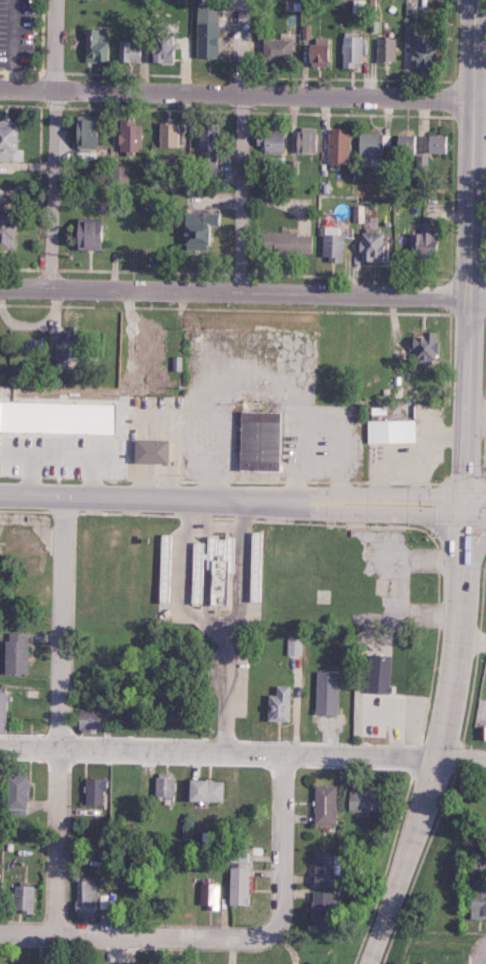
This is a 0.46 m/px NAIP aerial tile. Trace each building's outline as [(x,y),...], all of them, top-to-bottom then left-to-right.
[(194,58),(215,58),(216,3),(195,3),(194,58)] [(404,42),(409,42),(409,68),(431,68),(431,42),(420,43),(420,35),(413,35),(412,25),(404,25),(404,42)] [(104,61),(104,30),(84,30),(84,61),(104,61)] [(170,35),(148,34),(147,62),(169,63),(170,35)] [(341,65),(361,66),(361,36),(342,36),(341,65)] [(327,65),(328,38),(314,37),(314,43),(305,43),(304,64),(327,65)] [(291,39),(261,38),(261,61),(290,61),(291,39)] [(376,61),(393,61),(394,38),(377,38),(376,61)] [(115,61),(137,62),(137,42),(116,42),(115,61)] [(93,116),(71,116),(71,149),(92,149),(93,116)] [(23,161),(23,149),(15,149),(14,120),(0,120),(0,161),(23,161)] [(139,121),(117,121),(118,154),(132,154),(132,150),(140,150),(139,121)] [(158,146),(176,147),(177,123),(158,123),(158,146)] [(197,124),(197,175),(214,175),(215,124),(197,124)] [(317,129),(293,128),(292,152),(316,153),(317,129)] [(327,163),(346,163),(347,129),(327,129),(327,163)] [(256,153),(283,153),(283,132),(257,131),(256,153)] [(379,133),(357,134),(357,156),(380,155),(379,133)] [(416,153),(416,135),(392,135),(392,152),(416,153)] [(423,152),(446,153),(447,136),(424,135),(423,152)] [(127,183),(128,166),(108,166),(108,183),(127,183)] [(181,250),(204,250),(205,225),(220,225),(220,213),(182,212),(181,250)] [(9,249),(8,213),(0,213),(0,249),(9,249)] [(100,250),(101,218),(87,218),(87,221),(72,220),(71,249),(100,250)] [(433,232),(428,232),(428,223),(418,223),(418,233),(408,233),(407,255),(432,256),(433,232)] [(340,260),(341,227),(321,226),(321,259),(340,260)] [(261,233),(260,253),(310,254),(310,234),(261,233)] [(420,337),(411,337),(410,363),(433,363),(434,331),(421,331),(420,337)] [(111,432),(111,417),(118,417),(119,403),(0,401),(0,430),(111,432)] [(276,473),(236,472),(236,409),(277,410),(276,473)] [(364,420),(410,422),(409,443),(363,442),(364,420)] [(130,440),(164,440),(164,466),(130,466),(130,440)] [(209,604),(224,604),(225,560),(210,559),(209,604)] [(191,581),(192,603),(201,602),(200,581),(191,581)] [(27,633),(6,632),(4,673),(26,673),(27,633)] [(301,639),(287,638),(287,655),(301,655),(301,639)] [(390,655),(367,654),(366,692),(389,693),(390,655)] [(337,671),(316,671),(315,714),(336,714),(337,671)] [(266,694),(265,721),(288,721),(288,686),(274,685),(274,695),(266,694)] [(76,731),(89,731),(89,728),(100,729),(101,710),(76,709),(76,731)] [(154,797),(172,797),(172,773),(154,772),(154,797)] [(5,808),(26,808),(26,775),(6,775),(5,808)] [(83,804),(102,804),(103,778),(84,778),(83,804)] [(221,801),(222,780),(186,779),(185,800),(221,801)] [(313,824),(335,824),(335,785),(313,785),(313,824)] [(347,810),(383,811),(383,789),(347,788),(347,810)] [(228,904),(247,905),(248,852),(229,852),(228,904)] [(311,885),(330,885),(331,853),(312,852),(311,885)] [(96,882),(75,882),(75,916),(96,917),(96,882)] [(219,884),(207,884),(206,909),(218,910),(219,884)] [(485,917),(485,884),(473,884),(473,895),(469,895),(469,917),(485,917)] [(32,913),(33,886),(13,885),(13,893),(8,893),(7,908),(20,908),(19,912),(32,913)] [(331,891),(310,891),(309,928),(331,928),(331,891)]
